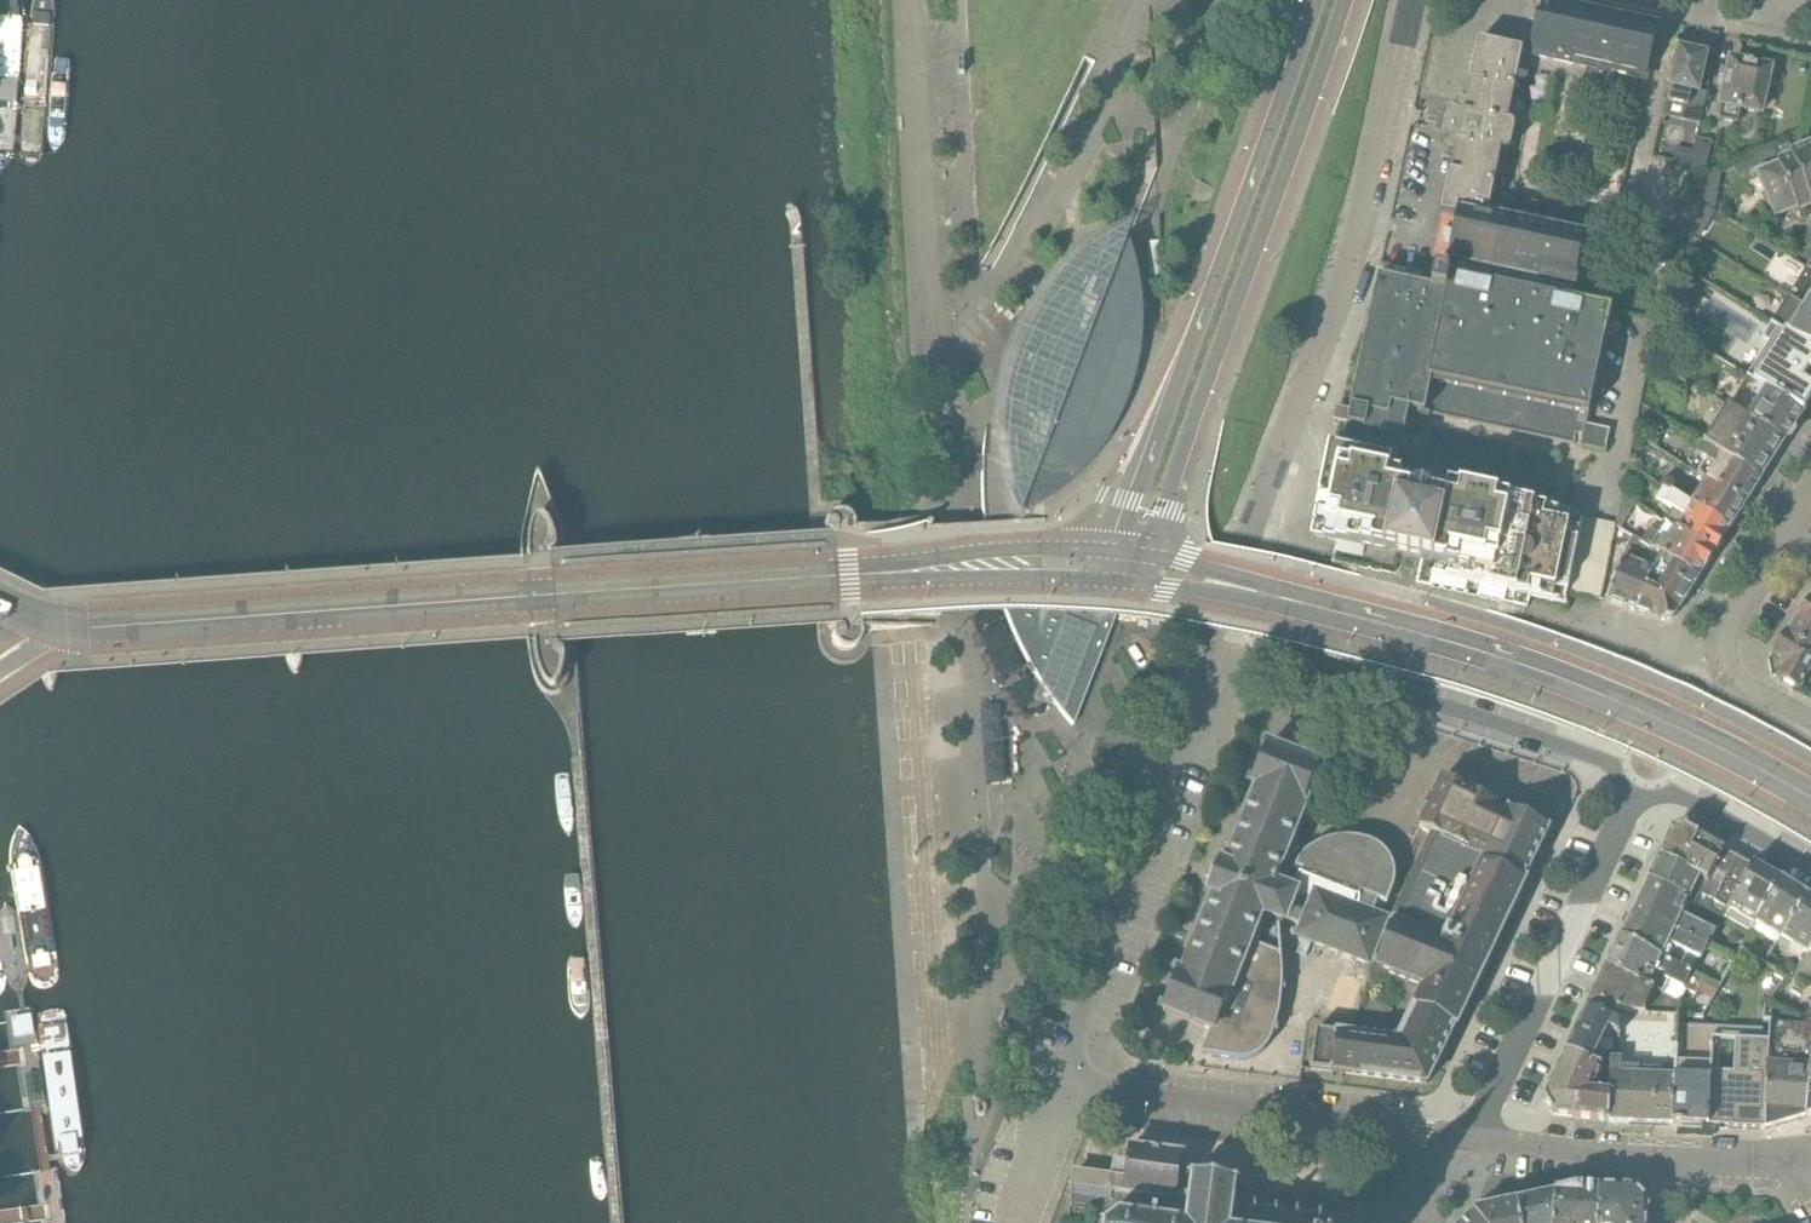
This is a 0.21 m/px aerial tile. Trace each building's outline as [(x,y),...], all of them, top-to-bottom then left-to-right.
[(7,168),(12,161),(14,152),(20,93),(24,19),(25,7),(18,1),(13,0),(6,1),(0,6),(0,171),(7,168)] [(19,145),(21,152),(22,159),(24,164),(30,168),(38,163),(44,150),(52,56),(56,11),(54,0),(35,0),(31,14),(26,71),(19,145)] [(1522,70),(1644,97),(1651,74),(1649,73),(1662,21),(1568,0),(1542,0),(1531,48),(1528,47),(1522,70)] [(1458,218),(1489,215),(1502,152),(1506,153),(1512,149),(1516,129),(1513,124),(1509,123),(1523,51),(1479,42),(1466,102),(1461,101),(1458,112),(1449,111),(1442,140),(1452,143),(1449,153),(1455,154),(1442,214),(1458,218)] [(1680,50),(1672,89),(1671,89),(1666,116),(1685,120),(1688,108),(1703,111),(1707,93),(1698,92),(1707,56),(1680,50)] [(48,128),(48,145),(51,149),(56,149),(60,147),(64,134),(67,117),(67,109),(71,65),(70,57),(64,56),(56,56),(52,87),(48,128)] [(1732,61),(1722,109),(1723,109),(1720,120),(1739,124),(1742,113),(1761,117),(1771,70),(1732,61)] [(1673,163),(1690,167),(1697,138),(1689,136),(1686,149),(1677,147),(1673,163)] [(1690,167),(1689,175),(1703,170),(1710,141),(1697,138),(1694,151),(1690,167)] [(1777,217),(1799,208),(1800,211),(1810,207),(1810,145),(1792,153),(1793,155),(1779,161),(1780,164),(1759,173),(1777,217)] [(1722,178),(1700,173),(1695,197),(1717,202),(1722,178)] [(1216,191),(1201,183),(1193,200),(1209,207),(1216,191)] [(1684,225),(1704,236),(1719,208),(1699,198),(1684,225)] [(1489,215),(1458,218),(1448,261),(1577,290),(1579,280),(1577,280),(1582,256),(1603,260),(1612,221),(1584,215),(1584,214),(1539,205),(1535,224),(1489,215)] [(1008,413),(1006,434),(993,429),(988,427),(987,426),(985,432),(983,445),(982,460),(980,459),(975,470),(981,473),(981,486),(982,513),(984,530),(985,538),(988,554),(990,561),(980,586),(993,592),(996,586),(1000,598),(1005,612),(1015,636),(1023,654),(1029,664),(1026,666),(1032,675),(1034,673),(1048,694),(1060,711),(1073,726),(1115,616),(1081,614),(1037,612),(1035,594),(1033,570),(1033,562),(1031,527),(1042,527),(1042,524),(1042,506),(1049,501),(1059,495),(1071,484),(1083,473),(1096,459),(1107,443),(1118,426),(1127,407),(1133,392),(1137,376),(1140,362),(1143,348),(1144,336),(1144,326),(1144,317),(1144,307),(1142,288),(1140,277),(1136,259),(1133,250),(1129,241),(1112,250),(1097,260),(1083,271),(1070,283),(1059,294),(1050,305),(1042,318),(1034,330),(1028,341),(1026,340),(1019,356),(1021,357),(1015,375),(1011,392),(1009,402),(1008,413)] [(1810,311),(1810,273),(1808,271),(1791,298),(1810,311)] [(1433,369),(1425,413),(1424,414),(1573,446),(1574,445),(1605,452),(1609,432),(1587,427),(1612,310),(1436,273),(1432,289),(1416,364),(1433,369)] [(1408,410),(1425,413),(1433,369),(1416,364),(1432,289),(1379,277),(1351,411),(1352,411),(1344,452),(1397,463),(1408,410)] [(1791,298),(1790,297),(1774,324),(1788,334),(1810,348),(1810,311),(1791,298)] [(1804,413),(1810,403),(1810,348),(1788,334),(1774,324),(1773,323),(1764,338),(1772,341),(1748,378),(1767,390),(1804,413)] [(1743,417),(1785,443),(1804,413),(1767,390),(1757,405),(1752,402),(1743,417)] [(1706,446),(1761,481),(1767,472),(1768,473),(1775,461),(1774,460),(1785,443),(1743,417),(1729,408),(1706,446)] [(1761,481),(1706,446),(1704,445),(1697,455),(1707,461),(1699,475),(1707,480),(1746,505),(1756,488),(1758,489),(1762,481),(1761,481)] [(1399,557),(1420,561),(1415,585),(1526,609),(1529,597),(1566,604),(1584,516),(1394,476),(1397,463),(1344,452),(1344,453),(1333,450),(1329,449),(1310,538),(1335,543),(1331,563),(1394,577),(1399,557)] [(1692,504),(1730,529),(1731,530),(1736,522),(1746,505),(1707,480),(1692,504)] [(1725,538),(1730,529),(1692,504),(1672,491),(1664,487),(1657,499),(1675,510),(1666,523),(1716,554),(1725,539),(1725,538)] [(1716,554),(1666,523),(1664,522),(1657,535),(1650,531),(1644,543),(1661,553),(1700,578),(1705,570),(1705,571),(1716,554)] [(1628,609),(1638,613),(1661,553),(1644,543),(1633,537),(1625,559),(1623,558),(1622,561),(1608,602),(1628,610),(1628,609)] [(1661,553),(1638,613),(1648,617),(1647,618),(1661,623),(1676,618),(1676,617),(1692,591),(1700,578),(1661,553)] [(1789,633),(1810,648),(1810,609),(1806,606),(1805,607),(1790,632),(1789,633)] [(1773,654),(1783,660),(1785,669),(1779,678),(1801,689),(1810,672),(1810,648),(1789,633),(1788,635),(1786,634),(1773,654)] [(1380,950),(1385,939),(1380,936),(1388,918),(1374,912),(1379,902),(1389,905),(1394,890),(1396,884),(1396,877),(1396,871),(1394,866),(1392,861),(1389,856),(1386,852),(1382,848),(1377,845),(1372,843),(1364,840),(1355,839),(1349,839),(1341,839),(1332,841),(1321,845),(1314,848),(1308,852),(1304,856),(1300,861),(1293,858),(1299,842),(1293,839),(1320,769),(1268,749),(1253,786),(1260,789),(1228,869),(1224,868),(1213,896),(1217,897),(1185,977),(1178,974),(1163,1012),(1211,1031),(1201,1056),(1236,1062),(1244,1060),(1254,1057),(1262,1052),(1270,1045),(1277,1038),(1282,1029),(1285,1019),(1290,987),(1291,956),(1287,924),(1287,922),(1299,926),(1294,939),(1366,966),(1373,947),(1380,950)] [(1385,939),(1380,950),(1372,971),(1388,977),(1389,974),(1418,985),(1413,998),(1416,1000),(1404,1033),(1400,1032),(1398,1038),(1385,1036),(1385,1040),(1318,1030),(1312,1069),(1429,1084),(1547,838),(1548,839),(1553,828),(1510,807),(1507,814),(1496,808),(1498,804),(1445,778),(1421,826),(1434,833),(1392,920),(1396,922),(1387,940),(1385,939)] [(1715,902),(1729,909),(1753,864),(1687,830),(1671,835),(1661,856),(1721,889),(1715,902)] [(1695,893),(1715,902),(1721,889),(1661,856),(1648,883),(1690,903),(1695,893)] [(1725,917),(1752,930),(1782,882),(1753,864),(1729,909),(1725,917)] [(1776,946),(1778,943),(1807,898),(1782,882),(1752,930),(1776,946)] [(1634,912),(1708,948),(1717,933),(1683,916),(1690,903),(1648,883),(1634,912)] [(1804,960),(1810,949),(1810,901),(1807,898),(1778,943),(1804,960)] [(1701,960),(1708,948),(1634,912),(1622,939),(1681,968),(1687,954),(1701,960)] [(1721,986),(1681,968),(1622,939),(1608,969),(1664,995),(1670,983),(1697,996),(1704,998),(1713,1001),(1721,986)] [(1804,960),(1794,973),(1805,979),(1810,970),(1810,949),(1804,960)] [(1619,1013),(1679,1016),(1681,1003),(1664,995),(1608,969),(1588,1010),(1619,1023),(1619,1013)] [(1801,1023),(1800,1025),(1810,1026),(1810,1009),(1801,1023)] [(1567,1054),(1593,1066),(1607,1041),(1610,1042),(1613,1035),(1620,1037),(1619,1023),(1588,1010),(1567,1054)] [(1807,1118),(1810,1078),(1810,1026),(1800,1025),(1801,1023),(1774,1011),(1772,1032),(1771,1053),(1768,1097),(1765,1131),(1807,1118)] [(1610,1122),(1653,1124),(1674,1125),(1676,1078),(1678,1041),(1679,1016),(1619,1013),(1619,1023),(1620,1037),(1620,1061),(1611,1061),(1610,1095),(1610,1122)] [(1679,1016),(1678,1041),(1676,1078),(1710,1080),(1709,1098),(1708,1127),(1765,1131),(1768,1097),(1771,1053),(1772,1032),(1711,1029),(1711,1019),(1679,1016)] [(1589,1088),(1595,1089),(1604,1069),(1593,1066),(1567,1054),(1545,1100),(1553,1115),(1571,1117),(1589,1088)] [(1674,1125),(1708,1127),(1709,1098),(1710,1080),(1676,1078),(1674,1125)] [(1571,1117),(1610,1122),(1610,1095),(1593,1094),(1595,1089),(1589,1088),(1571,1117)] [(1349,1218),(1346,1218),(1345,1222),(1324,1220),(1325,1215),(1322,1215),(1321,1221),(1302,1218),(1302,1213),(1299,1212),(1299,1217),(1280,1215),(1281,1210),(1278,1209),(1277,1215),(1259,1213),(1260,1206),(1256,1206),(1255,1212),(1237,1209),(1240,1191),(1245,1192),(1245,1188),(1238,1187),(1239,1180),(1236,1179),(1235,1186),(1228,1185),(1228,1183),(1231,1181),(1229,1179),(1226,1181),(1223,1181),(1223,1180),(1210,1178),(1210,1179),(1207,1179),(1204,1175),(1201,1177),(1204,1180),(1203,1182),(1197,1182),(1198,1174),(1195,1174),(1194,1181),(1181,1179),(1184,1157),(1131,1149),(1127,1171),(1114,1169),(1113,1179),(1076,1174),(1074,1182),(1072,1195),(1070,1207),(1083,1210),(1083,1213),(1085,1213),(1085,1210),(1096,1211),(1095,1214),(1097,1215),(1098,1212),(1117,1215),(1120,1221),(1119,1221),(1116,1222),(1349,1222),(1349,1218)] [(1552,1222),(1597,1222),(1600,1189),(1582,1188),(1554,1194),(1552,1222)] [(1645,1221),(1646,1221),(1646,1203),(1635,1191),(1600,1189),(1597,1222),(1644,1222),(1645,1221)] [(1554,1194),(1517,1202),(1522,1222),(1552,1222),(1554,1194)] [(1517,1202),(1475,1211),(1484,1222),(1522,1222),(1517,1202)] [(1475,1211),(1463,1222),(1484,1222),(1475,1211)]
